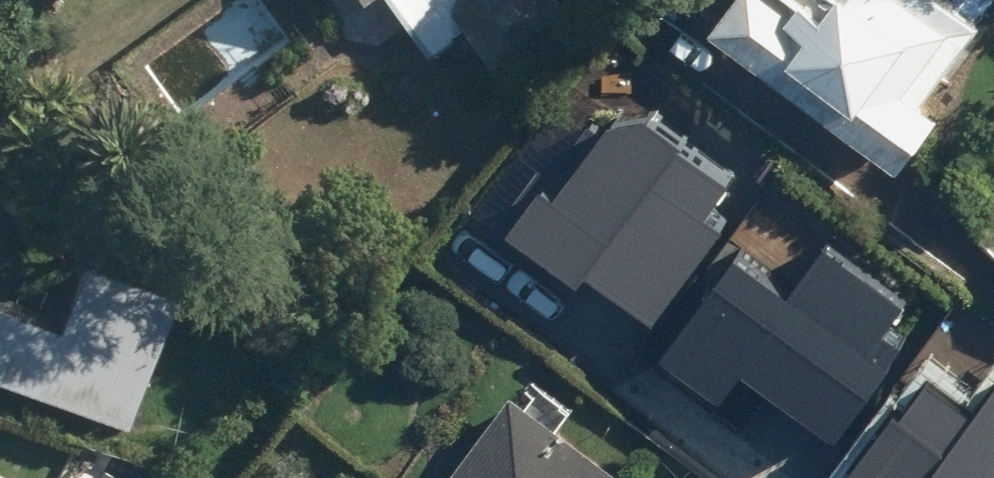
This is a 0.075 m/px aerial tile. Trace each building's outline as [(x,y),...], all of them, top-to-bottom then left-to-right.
[(408,77),(455,40),(481,75),(558,15),(547,0),(349,0),(408,77)] [(704,32),(896,171),(937,115),(924,105),(985,21),(955,0),(727,0),(704,32)] [(741,168),(615,82),(551,175),(534,163),(495,220),(614,302),(622,275),(643,292),(720,200),(706,187),(741,168)] [(881,285),(797,226),(755,285),(701,247),(628,351),(715,412),(739,379),(815,433),(887,331),(862,313),(881,285)] [(113,428),(162,296),(72,263),(49,324),(0,306),(0,386),(113,428)] [(958,351),(938,378),(907,357),(822,477),(993,477),(993,377),(958,351)] [(446,477),(626,477),(558,427),(572,409),(537,382),(519,406),(507,397),(446,477)] [(78,461),(69,477),(111,477),(78,461)]
